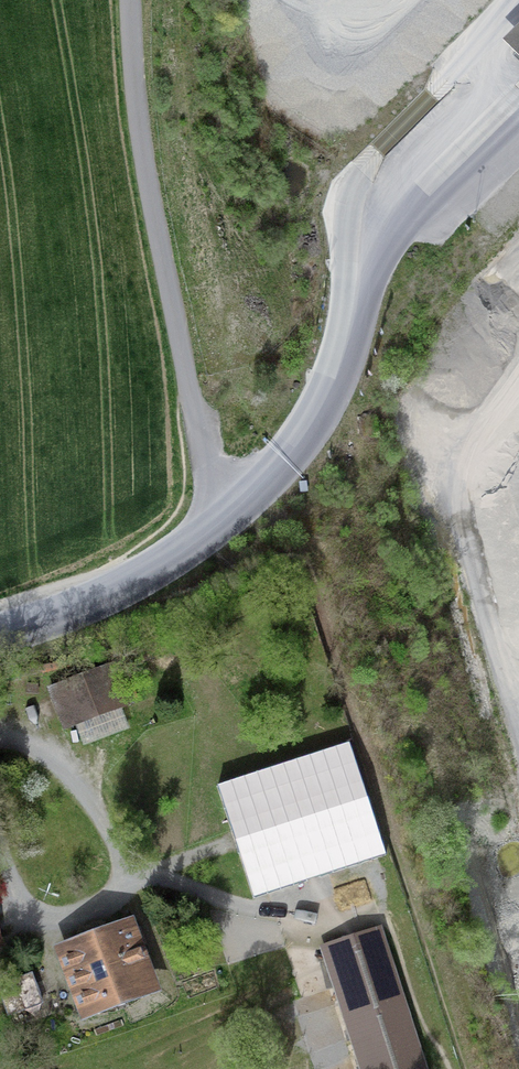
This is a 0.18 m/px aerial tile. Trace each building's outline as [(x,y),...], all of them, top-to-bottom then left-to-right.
[(518,49),(518,0),(489,0),(479,10),(518,49)] [(115,668),(53,692),(65,723),(127,699),(115,668)] [(349,743),(218,786),(254,897),(385,855),(349,743)] [(126,929),(65,951),(86,1009),(148,986),(126,929)] [(381,931),(327,949),(366,1068),(426,1068),(381,931)] [(0,986),(0,987),(8,1011),(38,1000),(30,976),(0,986)]
